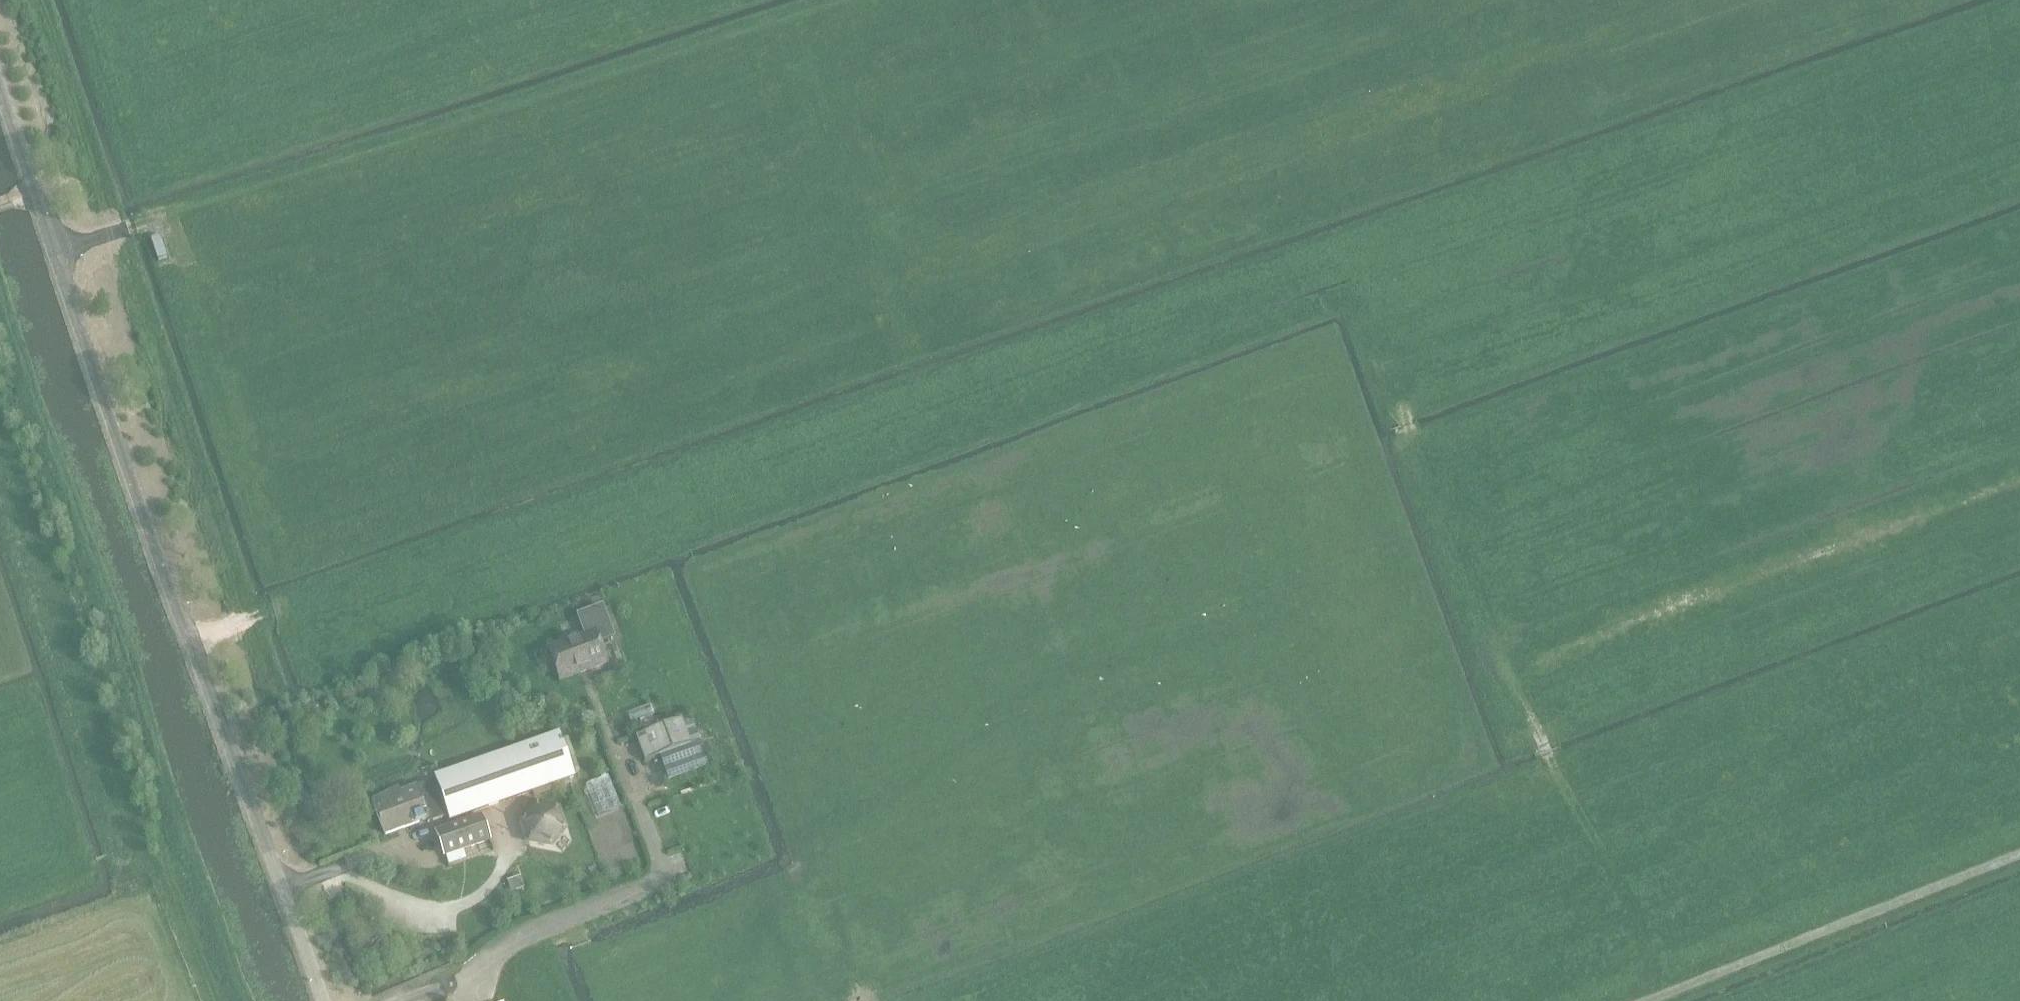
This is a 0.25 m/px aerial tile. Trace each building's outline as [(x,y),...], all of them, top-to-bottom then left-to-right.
[(587,636),(550,649),(561,681),(608,664),(600,644),(615,639),(604,608),(580,616),(587,636)] [(656,727),(653,718),(641,722),(644,732),(656,727)] [(682,722),(637,738),(646,763),(691,747),(682,722)] [(448,817),(505,797),(574,774),(561,737),(505,756),(401,791),(401,789),(400,789),(399,786),(369,800),(385,835),(447,815),(448,817)] [(597,788),(606,811),(619,806),(609,783),(597,788)] [(551,845),(554,841),(563,831),(563,829),(557,812),(556,811),(538,807),(537,808),(525,822),(525,823),(531,841),(532,842),(550,845),(551,845)] [(482,817),(436,833),(444,856),(490,840),(482,817)] [(519,876),(507,880),(511,891),(523,887),(519,876)]
